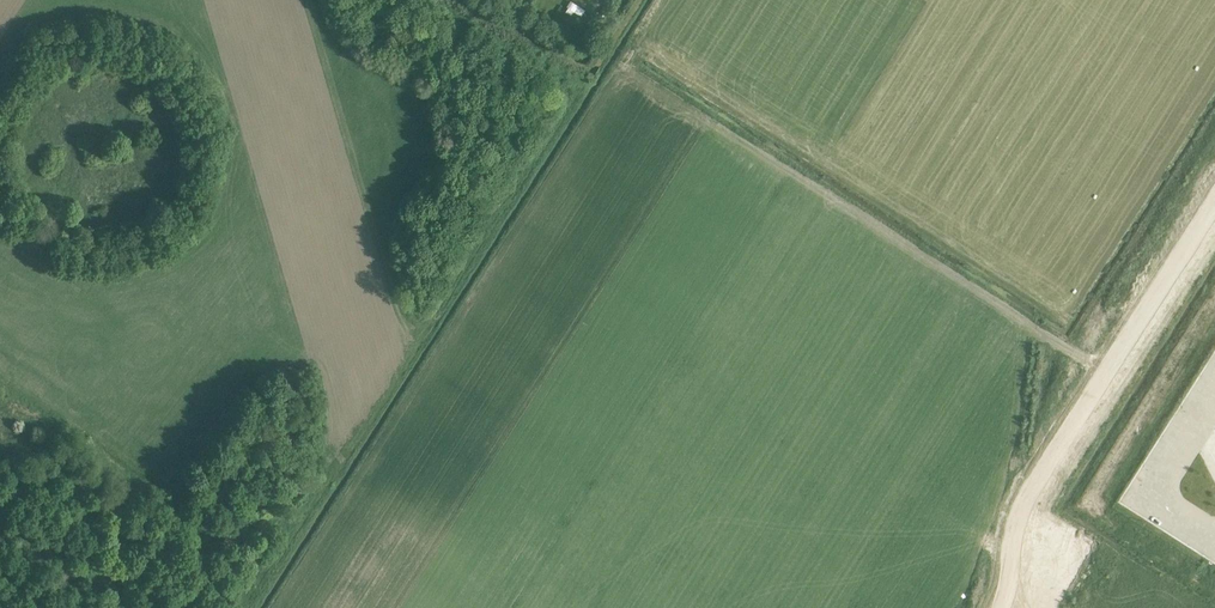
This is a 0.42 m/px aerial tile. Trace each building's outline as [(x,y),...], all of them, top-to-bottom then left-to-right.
[(573,11),(567,20),(574,25),(580,15),(573,11)]
